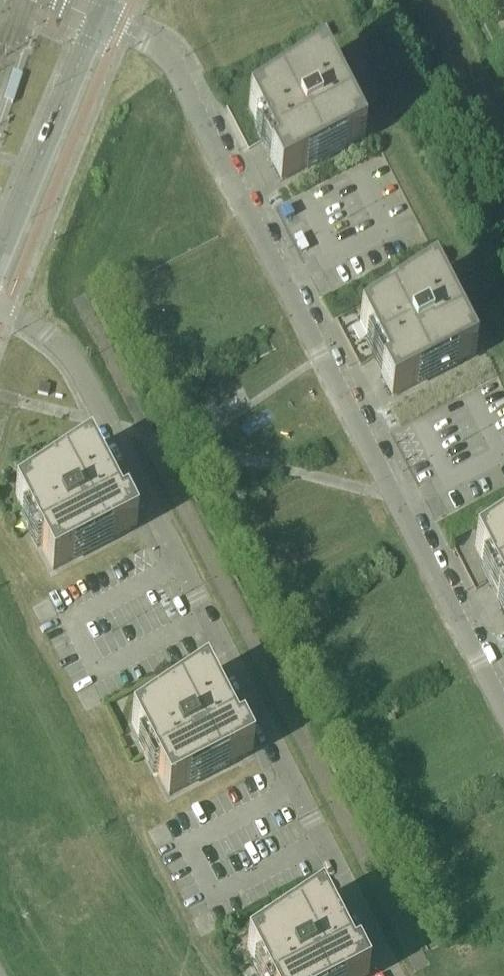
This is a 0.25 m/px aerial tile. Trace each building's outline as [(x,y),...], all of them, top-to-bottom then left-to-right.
[(248,107),(266,141),(275,158),(269,161),(280,182),(364,140),(347,105),(341,109),(334,95),(340,91),(322,57),(302,71),(305,76),(271,99),(268,93),(248,107)] [(359,323),(380,364),(386,374),(380,377),(391,398),(476,355),(458,321),(453,324),(445,310),(451,306),(434,274),(434,273),(413,286),(416,292),(382,314),(379,309),(359,323)] [(47,396),(50,386),(40,384),(38,393),(47,396)] [(15,498),(31,529),(52,571),(137,527),(126,506),(120,509),(114,497),(110,499),(101,485),(106,482),(89,449),(69,462),(72,467),(37,489),(35,485),(15,498)] [(496,588),(501,598),(496,601),(503,617),(503,534),(497,538),(495,533),(474,546),(496,588)] [(131,723),(147,755),(168,796),(253,753),(242,731),(236,734),(230,723),(226,725),(217,711),(222,707),(222,708),(223,707),(205,674),(185,687),(188,693),(153,715),(151,710),(131,723)] [(303,917),(269,940),(266,934),(246,948),(261,975),(367,975),(357,956),(352,959),(346,947),(342,949),(332,935),(337,932),(338,932),(321,898),(301,912),(303,917)]
